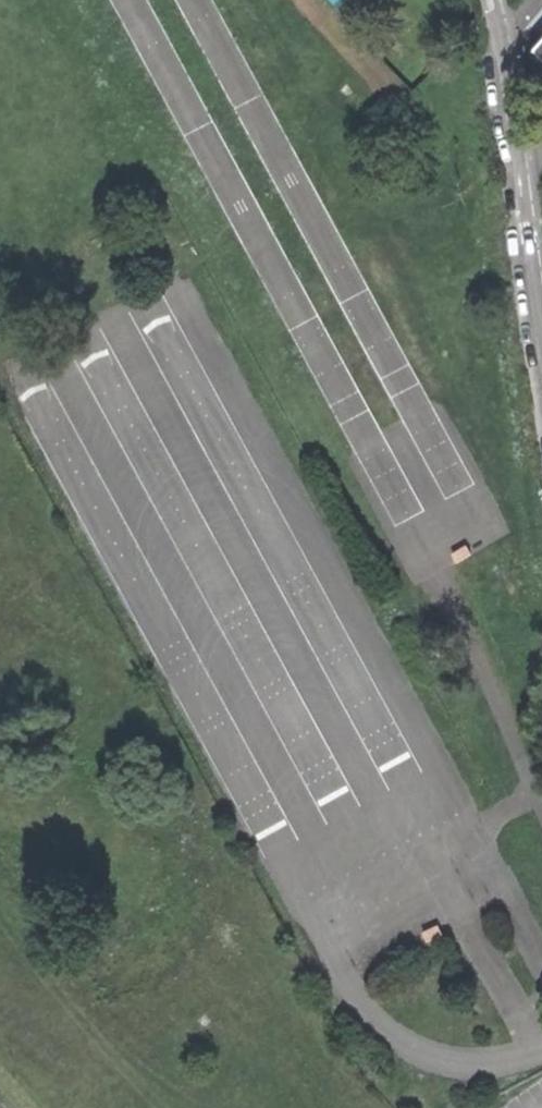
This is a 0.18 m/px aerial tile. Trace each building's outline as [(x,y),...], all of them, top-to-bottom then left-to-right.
[(531,54),(541,63),(541,41),(531,54)]
